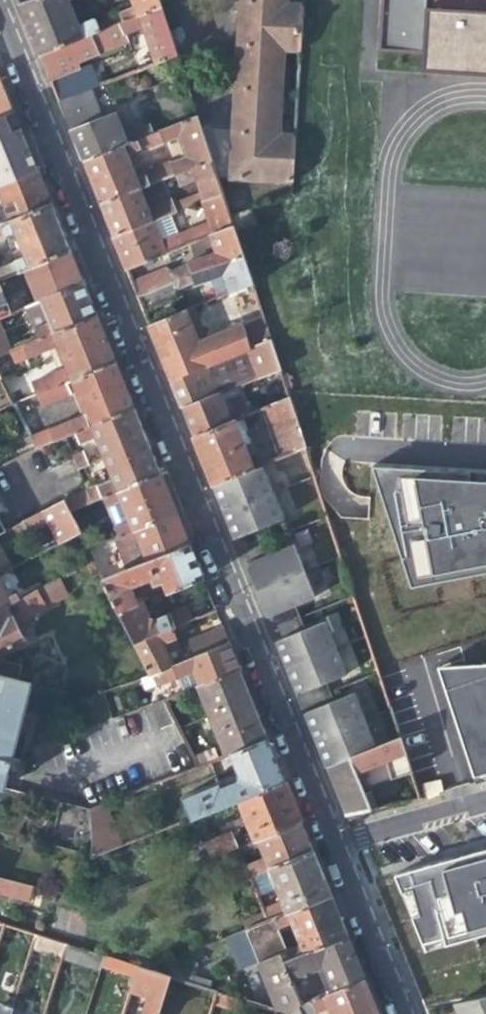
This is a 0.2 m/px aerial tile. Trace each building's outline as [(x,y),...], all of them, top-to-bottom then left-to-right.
[(18,5),(23,17),(38,55),(98,32),(92,19),(75,25),(66,0),(30,0),(18,5)] [(109,27),(120,23),(160,7),(158,0),(130,0),(133,8),(106,18),(109,27)] [(232,180),(294,184),(296,137),(280,136),(284,52),(300,53),(303,6),(287,5),(287,0),(242,0),(232,180)] [(378,52),(421,54),(422,71),(485,73),(485,0),(381,0),(378,52)] [(196,3),(163,14),(177,56),(182,70),(215,60),(196,3)] [(160,7),(120,23),(124,33),(135,29),(141,24),(154,65),(177,56),(163,14),(160,7)] [(109,27),(98,32),(38,55),(42,66),(45,72),(74,61),(97,53),(97,50),(126,39),(124,33),(120,23),(109,27)] [(74,61),(45,72),(48,82),(67,74),(77,71),(74,61)] [(67,74),(48,82),(52,90),(57,102),(76,95),(67,74)] [(12,111),(0,81),(0,117),(12,111)] [(76,95),(57,102),(66,125),(81,162),(153,134),(151,127),(124,136),(114,114),(95,121),(83,92),(76,95)] [(0,117),(0,186),(37,169),(24,138),(12,111),(0,117)] [(213,161),(198,117),(153,134),(81,162),(89,182),(98,204),(140,189),(175,176),(213,161)] [(195,181),(203,201),(224,193),(213,161),(175,176),(180,187),(195,181)] [(0,210),(0,225),(50,203),(45,191),(38,172),(0,187),(0,202),(3,209),(0,210)] [(148,209),(140,189),(98,204),(105,221),(111,237),(168,215),(175,212),(170,200),(148,209)] [(231,212),(224,193),(203,201),(201,202),(212,233),(234,224),(231,212)] [(68,250),(58,224),(50,203),(0,225),(0,241),(6,239),(5,235),(13,232),(23,257),(15,261),(13,260),(0,265),(0,278),(11,273),(21,270),(68,250)] [(249,207),(231,212),(234,224),(236,230),(254,225),(249,207)] [(176,235),(168,215),(111,237),(118,253),(124,269),(190,242),(195,240),(191,229),(176,235)] [(208,222),(191,229),(195,240),(212,233),(208,222)] [(188,263),(169,271),(173,282),(244,254),(236,230),(234,224),(212,233),(195,240),(190,242),(195,257),(188,261),(188,263)] [(79,275),(68,250),(21,270),(35,303),(82,284),(79,275)] [(253,283),(244,254),(173,282),(135,296),(138,303),(142,312),(173,300),(174,292),(195,284),(195,285),(209,280),(214,298),(253,283)] [(135,296),(173,282),(169,271),(167,272),(164,266),(129,280),(132,288),(135,296)] [(24,308),(36,339),(95,316),(89,300),(82,284),(35,303),(24,308)] [(155,346),(161,359),(197,345),(183,311),(147,325),(155,346)] [(30,381),(35,392),(113,361),(102,334),(95,316),(36,339),(20,345),(25,355),(46,348),(56,344),(65,366),(55,371),(30,381)] [(241,327),(197,345),(161,359),(172,388),(181,408),(216,394),(281,368),(272,340),(249,350),(241,327)] [(56,344),(46,348),(55,371),(65,366),(56,344)] [(68,419),(73,431),(132,407),(123,385),(113,361),(35,392),(39,403),(75,390),(84,413),(68,419)] [(0,383),(0,407),(10,402),(0,383)] [(220,405),(216,394),(181,408),(186,422),(192,437),(233,419),(244,415),(237,397),(220,405)] [(278,458),(307,446),(292,401),(290,395),(261,407),(278,458)] [(93,436),(102,458),(145,440),(132,407),(73,431),(77,443),(93,436)] [(253,469),(233,419),(192,437),(204,466),(212,486),(253,469)] [(64,434),(69,447),(72,445),(67,433),(64,434)] [(111,478),(86,488),(90,500),(101,496),(159,473),(145,440),(102,458),(111,478)] [(77,468),(88,463),(83,449),(72,454),(77,468)] [(371,464),(409,588),(485,573),(485,471),(371,464)] [(220,506),(222,511),(270,494),(259,466),(253,469),(212,486),(218,500),(220,506)] [(112,525),(116,534),(175,513),(168,496),(159,473),(101,496),(104,504),(119,498),(128,520),(112,525)] [(86,488),(61,498),(67,509),(90,500),(86,488)] [(281,522),(270,494),(222,511),(234,541),(281,522)] [(68,534),(77,529),(67,509),(61,498),(2,530),(0,531),(0,540),(1,542),(43,520),(49,533),(25,545),(29,555),(68,534)] [(110,537),(122,568),(188,545),(183,533),(175,513),(116,534),(110,537)] [(90,556),(77,529),(68,534),(81,560),(90,556)] [(195,564),(188,545),(122,568),(113,571),(100,576),(117,609),(135,602),(126,580),(130,579),(135,582),(151,576),(154,583),(161,581),(165,591),(201,578),(195,564)] [(253,587),(255,592),(302,573),(291,546),(244,565),(251,582),(253,587)] [(0,570),(0,589),(4,595),(13,591),(20,588),(8,566),(0,570)] [(313,600),(302,573),(255,592),(258,600),(259,603),(266,619),(313,600)] [(21,593),(6,601),(0,604),(0,648),(21,637),(15,624),(44,608),(34,586),(21,593)] [(6,601),(16,596),(13,591),(4,595),(0,589),(0,604),(6,601)] [(196,616),(192,603),(154,616),(153,620),(145,619),(145,616),(139,601),(135,602),(117,609),(132,638),(167,626),(196,616)] [(198,601),(192,603),(196,616),(203,613),(200,606),(198,601)] [(175,646),(167,626),(132,638),(149,672),(227,641),(221,626),(212,630),(183,641),(183,643),(175,646)] [(279,652),(287,671),(334,652),(323,626),(282,643),(276,645),(279,652)] [(175,676),(182,690),(197,684),(238,669),(232,656),(227,641),(149,672),(143,674),(148,683),(153,681),(154,683),(175,676)] [(344,677),(334,652),(287,671),(293,686),(295,691),(297,697),(303,694),(325,685),(344,677)] [(16,678),(21,663),(0,657),(0,673),(16,678)] [(436,665),(476,783),(485,781),(485,662),(436,665)] [(225,756),(229,755),(266,740),(251,702),(238,669),(197,684),(225,756)] [(6,788),(10,771),(19,773),(22,759),(14,757),(34,683),(16,678),(0,673),(0,786),(6,788)] [(315,739),(362,722),(352,696),(305,715),(309,725),(315,739)] [(173,721),(162,698),(149,702),(158,727),(173,721)] [(373,749),(362,722),(315,739),(321,755),(326,767),(373,749)] [(411,770),(401,737),(373,749),(326,767),(334,788),(345,815),(367,809),(376,807),(365,776),(370,774),(367,766),(386,759),(391,776),(411,770)] [(188,818),(238,799),(283,781),(274,758),(266,740),(229,755),(237,776),(236,780),(220,786),(218,782),(180,797),(188,818)] [(238,799),(253,840),(299,821),(291,801),(283,781),(238,799)] [(102,805),(88,810),(90,856),(117,846),(102,805)] [(251,878),(268,870),(312,851),(305,834),(299,821),(253,840),(237,846),(248,871),(251,878)] [(0,822),(0,833),(16,837),(19,827),(0,822)] [(204,842),(210,858),(221,853),(237,846),(231,831),(204,842)] [(184,851),(190,866),(210,858),(204,842),(184,851)] [(232,878),(248,871),(237,846),(221,853),(232,878)] [(394,875),(409,911),(425,948),(485,932),(485,849),(394,875)] [(281,901),(264,908),(264,910),(269,920),(329,894),(320,872),(312,851),(268,870),(281,901)] [(30,886),(20,883),(0,878),(0,894),(26,901),(30,886)] [(232,941),(242,966),(258,960),(265,975),(277,1011),(288,1013),(304,1013),(303,1011),(300,1002),(290,977),(284,961),(346,936),(337,914),(329,894),(269,920),(246,929),(225,937),(228,943),(232,941)] [(264,910),(242,920),(246,929),(269,920),(264,910)] [(31,947),(62,956),(66,945),(34,935),(31,947)] [(323,965),(333,990),(363,979),(354,956),(346,936),(284,961),(290,977),(323,965)] [(99,971),(101,966),(104,956),(66,945),(62,956),(61,958),(99,971)] [(101,966),(135,978),(139,967),(104,956),(101,966)] [(162,1003),(171,977),(147,970),(139,967),(135,978),(130,991),(147,996),(151,1003),(146,1005),(143,1013),(158,1013),(162,1003)] [(176,969),(173,978),(211,990),(214,981),(176,969)] [(211,990),(173,978),(171,977),(162,1003),(196,1013),(202,1013),(211,990)] [(372,1002),(363,979),(333,990),(300,1002),(303,1011),(312,1007),(314,1012),(327,1006),(330,1013),(377,1013),(372,1002)] [(243,1011),(247,1001),(218,992),(214,1002),(243,1011)] [(454,1003),(458,1013),(485,1013),(485,997),(454,1003)] [(11,1008),(1,1004),(0,1007),(0,1013),(9,1013),(11,1008)]
